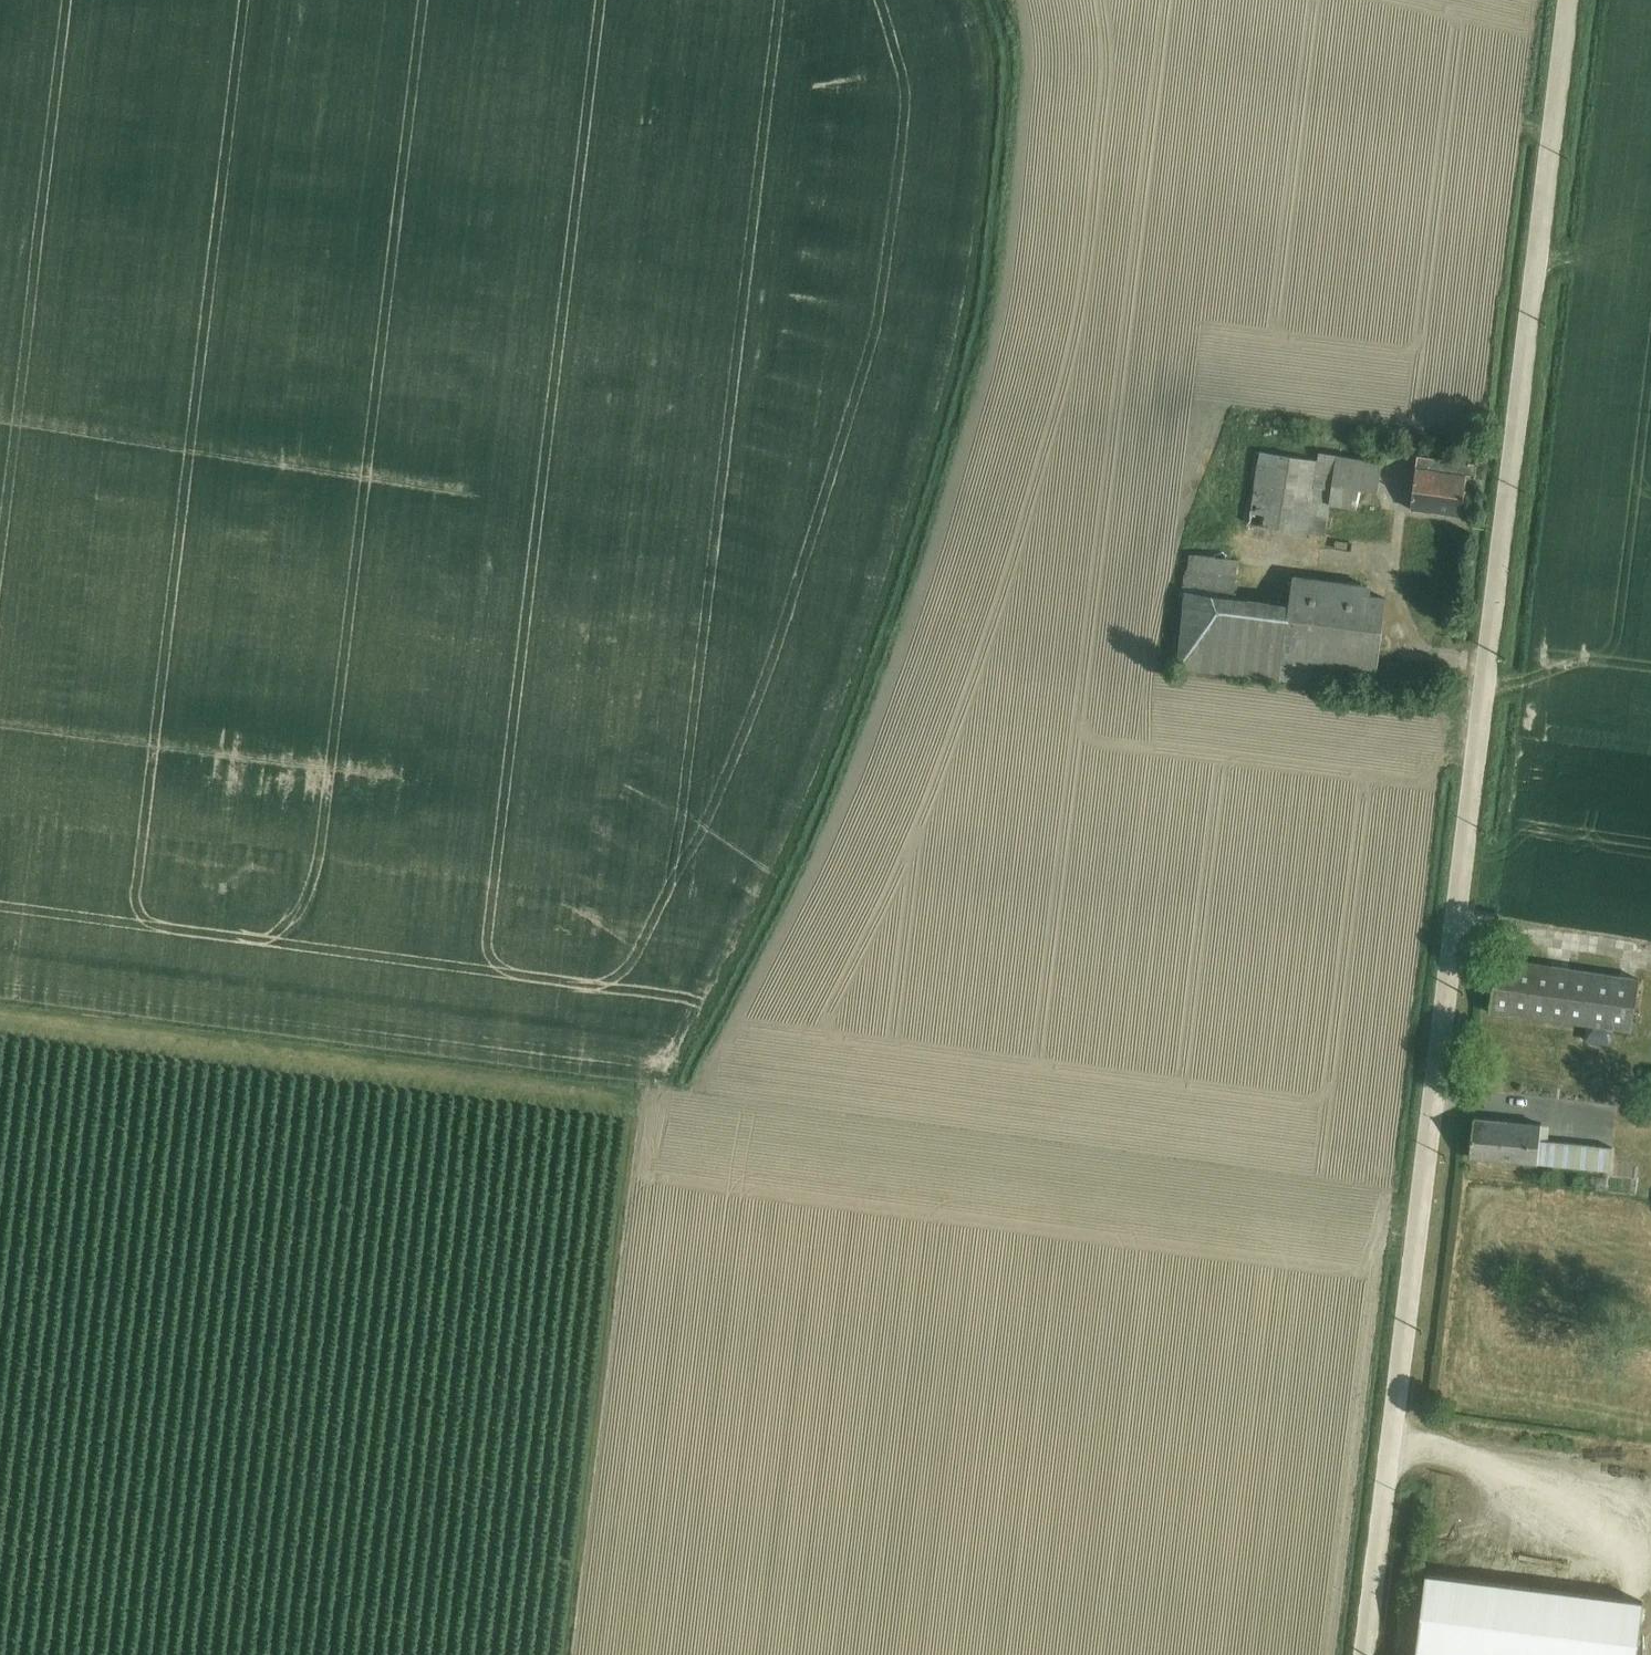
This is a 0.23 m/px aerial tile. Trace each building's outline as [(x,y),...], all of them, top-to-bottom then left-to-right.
[(1260,452),(1249,524),(1280,529),(1309,533),(1325,535),(1326,529),(1335,531),(1338,515),(1340,515),(1341,507),(1357,509),(1361,501),(1362,490),(1378,492),(1382,462),(1319,453),(1318,460),(1260,452)] [(1418,456),(1411,511),(1461,517),(1466,477),(1475,478),(1477,464),(1418,456)] [(1185,575),(1177,665),(1178,667),(1280,681),(1281,679),(1318,686),(1321,666),(1377,673),(1386,599),(1370,597),(1372,586),(1294,576),(1289,604),(1239,598),(1242,580),(1236,579),(1239,559),(1215,557),(1191,554),(1188,570),(1187,571),(1186,575),(1185,575)] [(1164,643),(1162,656),(1167,656),(1178,658),(1179,645),(1169,644),(1164,643)] [(1497,958),(1490,1012),(1585,1025),(1583,1042),(1609,1046),(1611,1029),(1632,1032),(1639,979),(1497,958)] [(1471,1153),(1470,1158),(1546,1165),(1610,1171),(1613,1147),(1548,1140),(1550,1126),(1474,1118),(1471,1153)] [(1416,1654),(1636,1654),(1642,1603),(1642,1601),(1426,1575),(1416,1654)]
